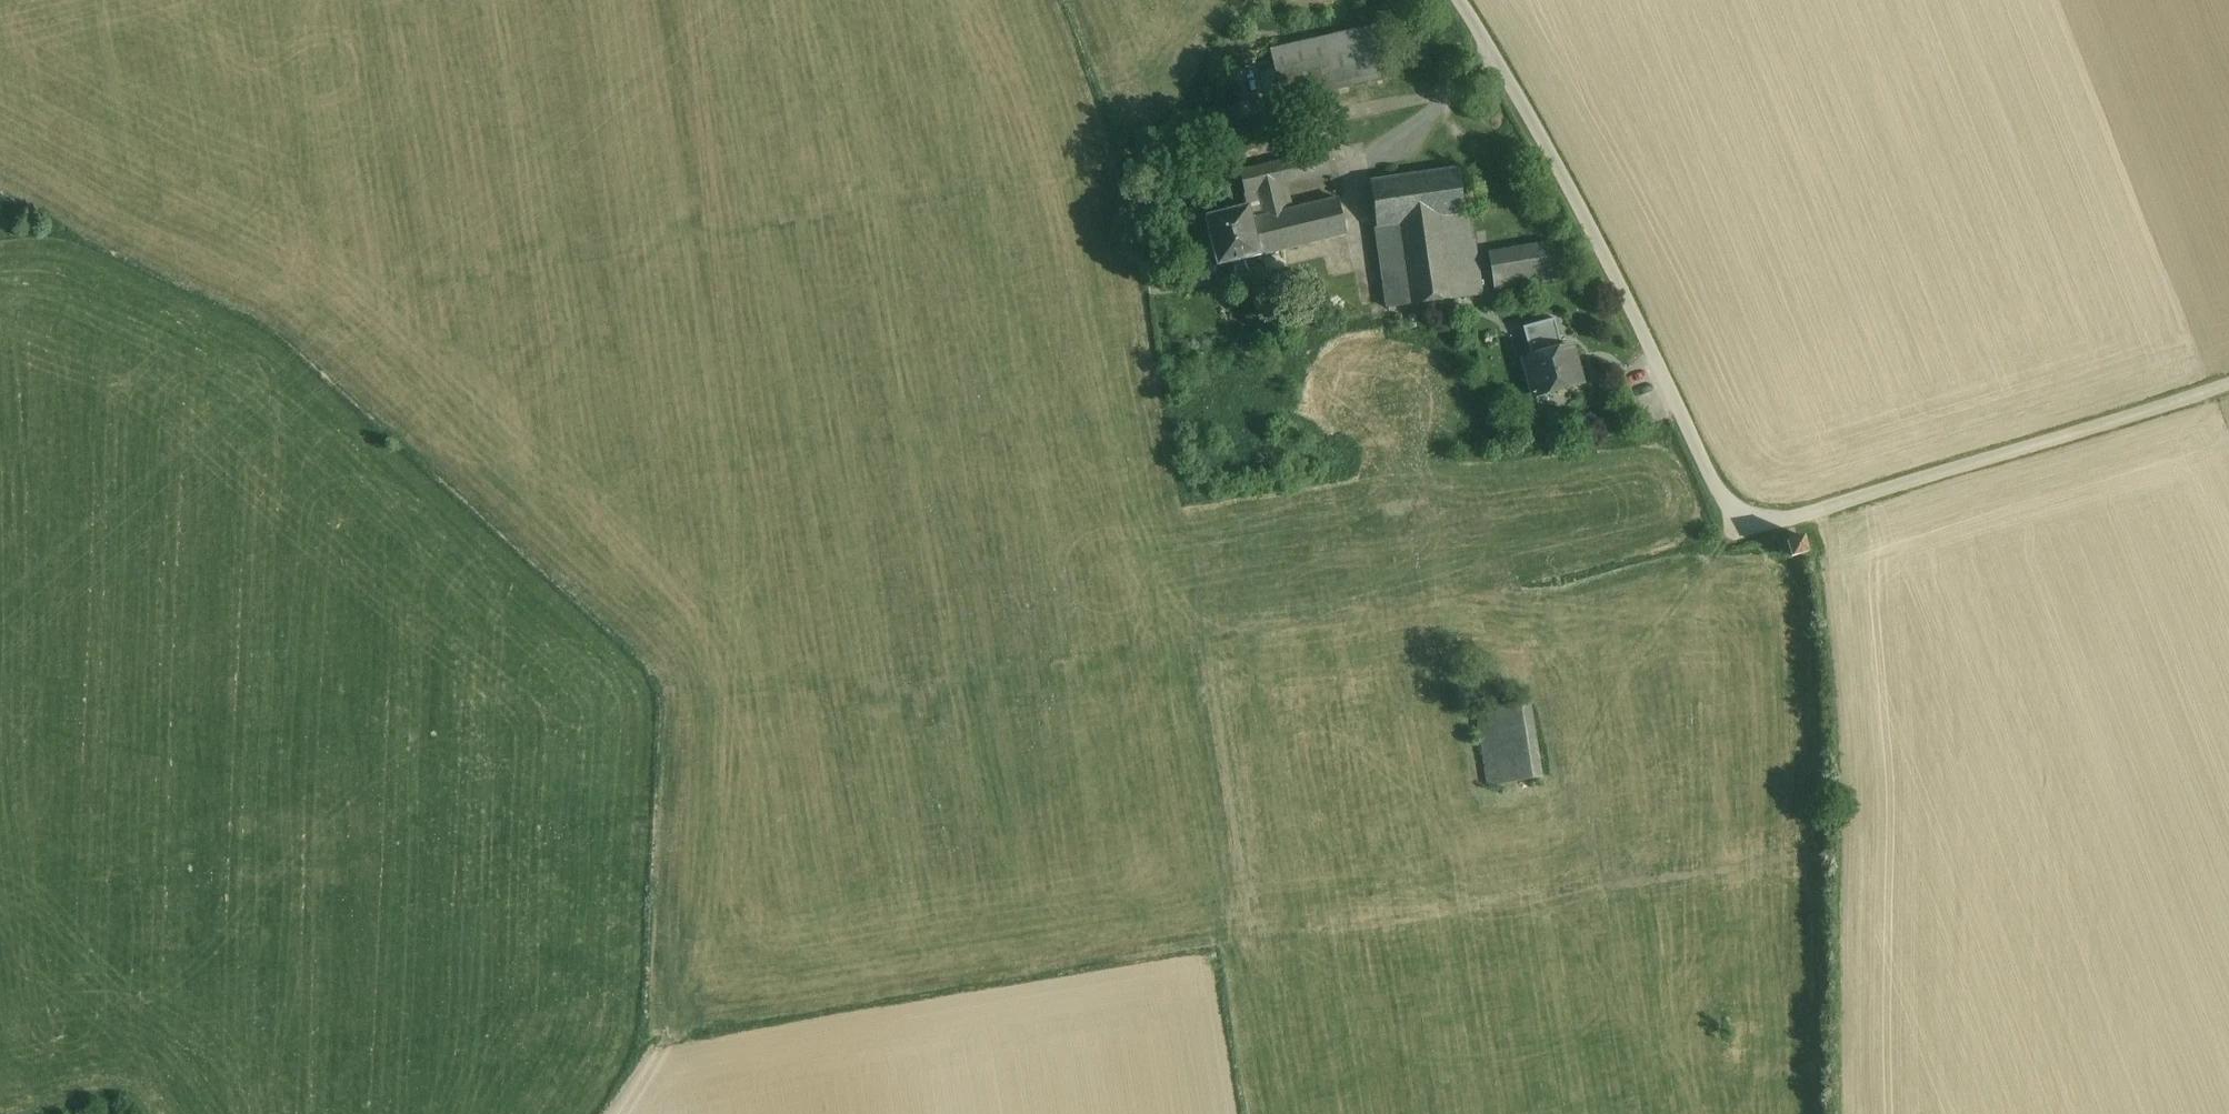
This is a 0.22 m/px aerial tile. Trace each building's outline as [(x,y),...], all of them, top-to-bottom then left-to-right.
[(1376,25),(1271,50),(1283,102),(1388,78),(1376,25)] [(1323,157),(1242,177),(1248,201),(1276,194),(1329,181),(1323,157)] [(1452,171),(1367,189),(1374,233),(1398,228),(1440,219),(1460,215),(1452,171)] [(1276,194),(1260,199),(1265,219),(1281,215),(1276,194)] [(1265,219),(1254,222),(1262,257),(1347,237),(1339,202),(1281,215),(1265,219)] [(1251,210),(1209,219),(1220,267),(1262,257),(1254,222),(1251,210)] [(1460,215),(1440,219),(1454,296),(1479,292),(1470,240),(1464,241),(1460,215)] [(1440,219),(1398,228),(1410,304),(1454,296),(1440,219)] [(1398,228),(1374,233),(1388,308),(1410,304),(1398,228)] [(1550,244),(1486,253),(1491,289),(1555,280),(1550,244)] [(1571,346),(1525,359),(1535,395),(1581,382),(1571,346)] [(1803,535),(1787,540),(1792,556),(1808,552),(1803,535)] [(1529,700),(1475,710),(1488,786),(1542,777),(1529,700)]
